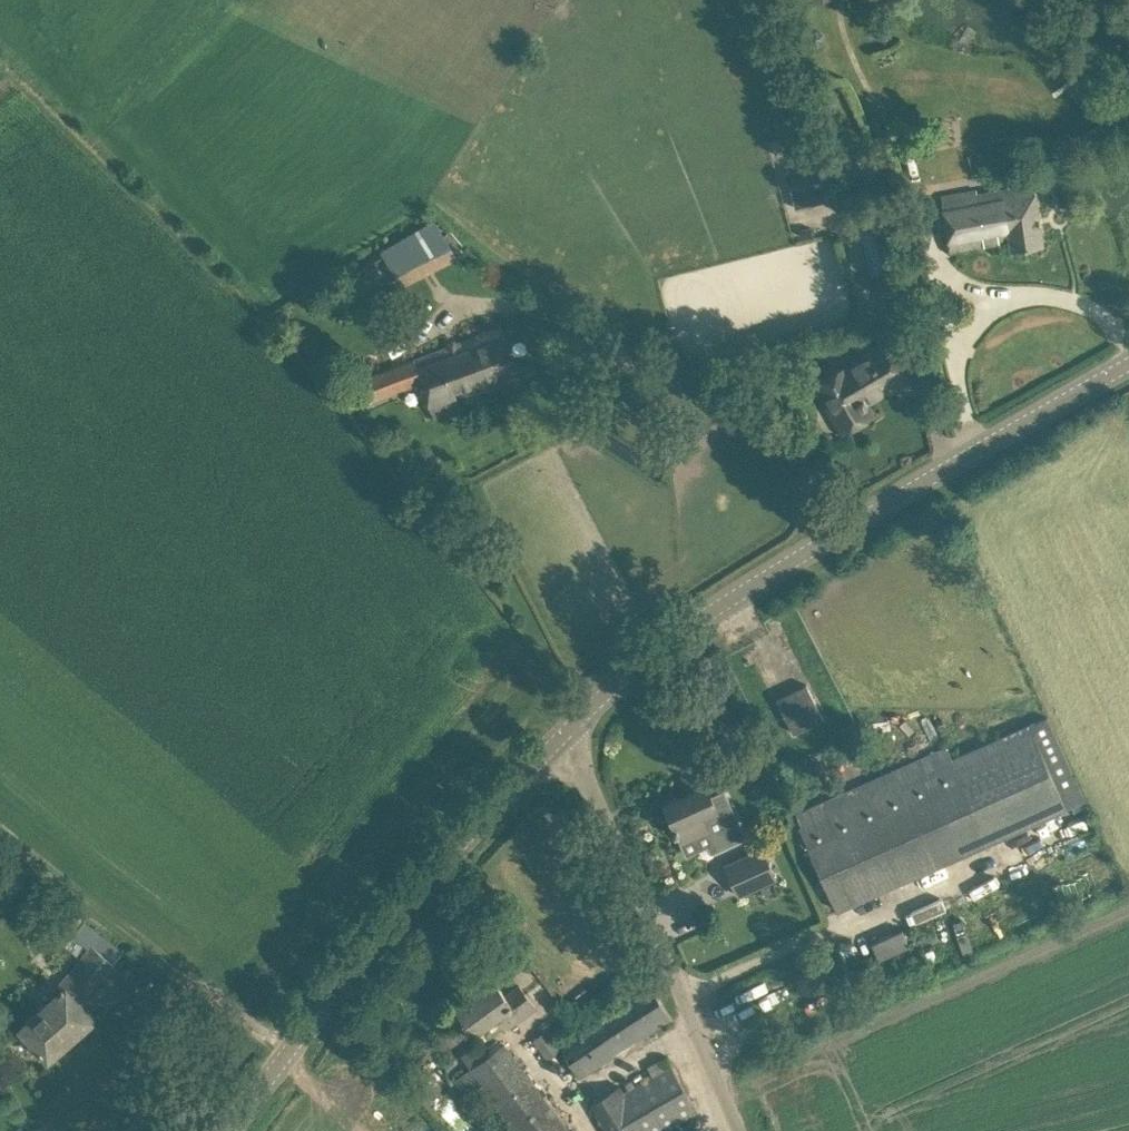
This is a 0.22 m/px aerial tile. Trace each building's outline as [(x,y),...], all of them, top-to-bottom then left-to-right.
[(1043,243),(1033,178),(942,192),(951,249),(1010,240),(1011,248),(1043,243)] [(380,248),(402,285),(458,257),(434,217),(380,248)] [(903,286),(888,220),(861,227),(876,293),(903,286)] [(460,406),(457,398),(517,376),(498,327),(362,379),(370,398),(421,379),(434,414),(460,406)] [(836,431),(837,432),(871,412),(866,404),(868,402),(866,400),(906,376),(886,342),(817,383),(828,401),(832,399),(847,425),(836,431)] [(823,717),(807,683),(777,697),(794,732),(823,717)] [(946,746),(871,780),(877,792),(801,826),(838,907),(1084,795),(1047,715),(951,759),(946,746)] [(706,783),(665,802),(676,826),(673,827),(676,831),(677,831),(682,840),(708,828),(712,835),(717,833),(722,845),(745,835),(724,789),(711,794),(706,783)] [(777,876),(764,846),(724,863),(738,894),(777,876)] [(872,941),(878,957),(910,944),(903,928),(872,941)] [(49,1058),(95,1017),(80,1000),(114,961),(92,942),(59,982),(62,984),(18,1025),(42,1052),(43,1051),(49,1058)] [(501,1015),(508,1026),(536,1005),(520,984),(506,994),(495,980),(458,1007),(477,1033),(501,1015)] [(558,1039),(580,1074),(671,1017),(650,982),(558,1039)] [(546,1029),(532,1038),(547,1059),(560,1049),(546,1029)] [(505,1040),(468,1068),(515,1130),(572,1130),(505,1040)] [(609,1130),(658,1130),(697,1109),(670,1063),(623,1091),(620,1084),(591,1101),(609,1130)]
